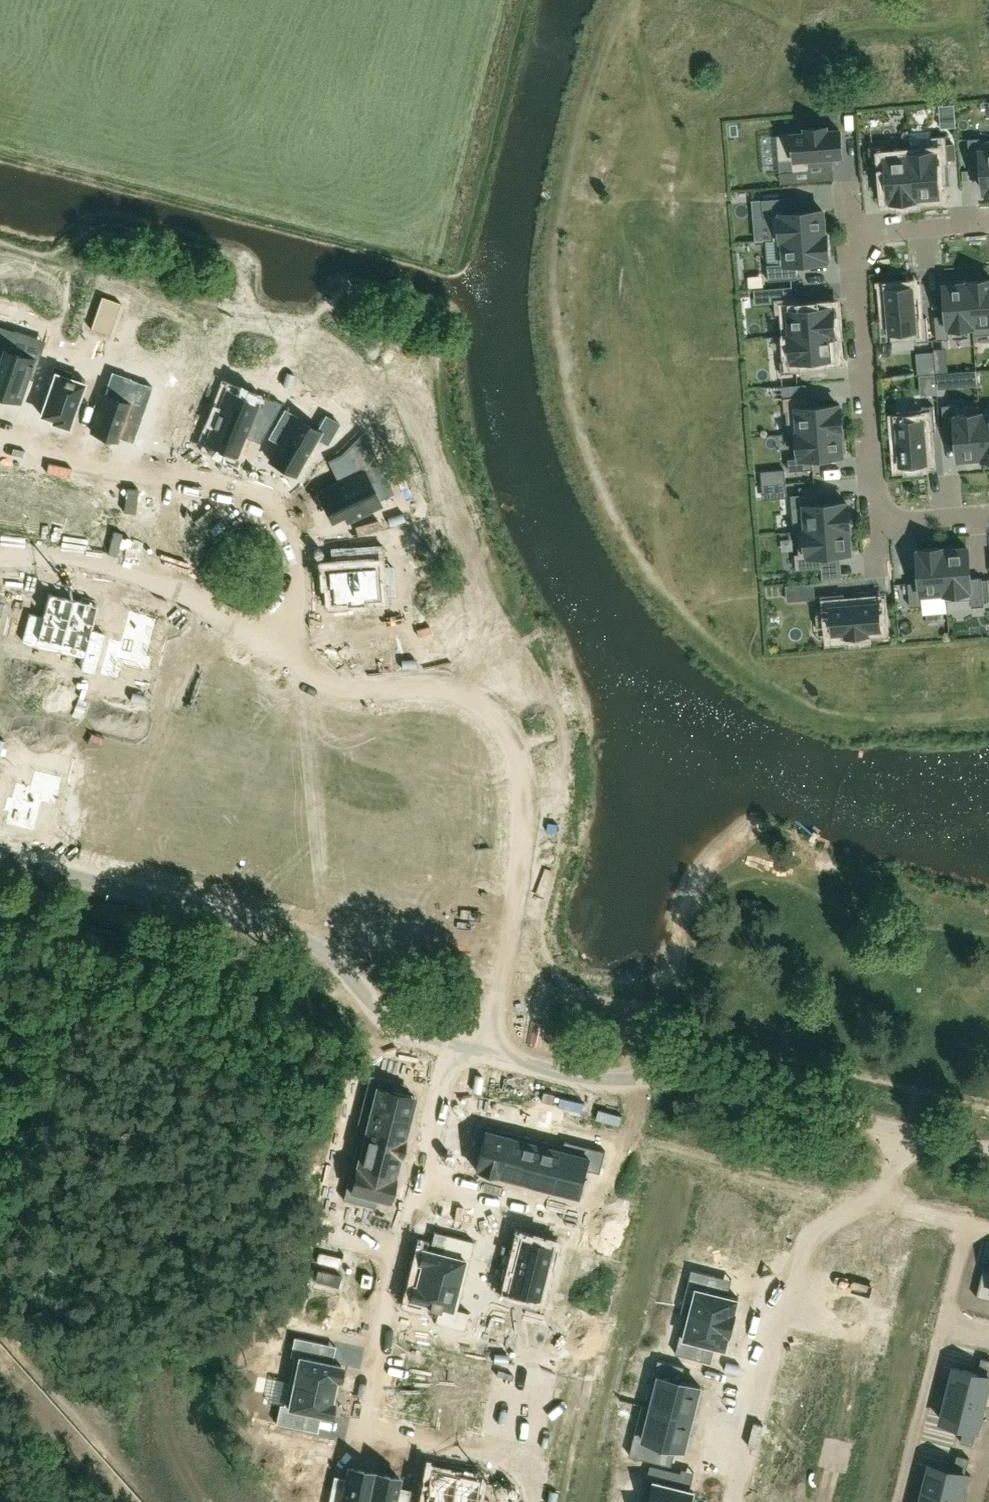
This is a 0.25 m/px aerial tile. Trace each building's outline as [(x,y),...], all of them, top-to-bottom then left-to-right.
[(810,171),(809,158),(842,156),(840,130),(827,131),(827,127),(806,129),(806,133),(777,135),(780,173),(810,171)] [(981,146),(980,138),(968,139),(970,163),(982,162),(984,192),(987,192),(987,194),(988,194),(988,145),(981,146)] [(935,149),(910,151),(914,200),(915,200),(915,198),(939,196),(937,165),(949,165),(947,140),(934,141),(935,149)] [(885,145),(869,147),(871,171),(887,170),(889,200),(892,200),(892,202),(914,200),(910,151),(886,153),(885,145)] [(791,197),(762,200),(764,216),(772,215),(774,240),(778,239),(827,235),(827,234),(825,234),(823,211),(793,213),(791,197)] [(781,265),(768,266),(770,281),(798,278),(797,263),(827,260),(827,258),(829,257),(827,235),(778,239),(781,265)] [(968,283),(969,283),(973,330),(974,330),(988,328),(988,280),(968,282),(968,283)] [(973,330),(969,283),(968,283),(945,285),(947,315),(935,316),(937,340),(949,340),(949,333),(974,331),(974,330),(973,330)] [(915,318),(913,288),(887,290),(888,309),(883,310),(885,326),(890,325),(890,332),(891,342),(916,340),(917,342),(929,341),(927,317),(915,318)] [(121,303),(102,296),(91,329),(110,335),(121,303)] [(800,297),(775,299),(776,315),(782,314),(783,337),(835,333),(833,310),(831,310),(831,308),(802,310),(800,297)] [(1,393),(1,395),(20,402),(29,376),(32,377),(40,353),(12,343),(16,330),(0,325),(0,392),(1,393)] [(785,361),(780,362),(781,374),(805,372),(804,360),(834,358),(833,334),(835,334),(835,333),(783,337),(785,361)] [(50,390),(41,415),(53,419),(52,422),(68,428),(85,379),(71,374),(72,371),(54,365),(46,389),(50,390)] [(961,385),(960,372),(940,374),(941,386),(961,385)] [(156,378),(143,416),(155,420),(149,439),(177,449),(195,397),(169,388),(171,383),(156,378)] [(108,387),(92,433),(117,441),(123,423),(138,429),(153,387),(130,379),(125,394),(108,387)] [(227,391),(207,442),(237,454),(245,433),(254,437),(257,429),(265,433),(282,403),(265,396),(261,405),(227,391)] [(790,435),(794,435),(794,434),(841,430),(841,431),(842,431),(841,408),(839,408),(839,405),(808,408),(808,396),(783,398),(785,412),(788,412),(790,435)] [(983,457),(980,415),(981,415),(980,406),(955,408),(955,405),(942,406),(944,430),(956,429),(959,459),(983,457)] [(901,464),(927,461),(924,432),(936,431),(934,406),(922,407),(922,411),(897,413),(898,422),(901,464)] [(282,438),(270,460),(295,475),(316,437),(327,444),(339,423),(325,415),(317,430),(295,417),(296,416),(284,409),(271,432),(282,438)] [(981,415),(980,415),(983,457),(983,459),(988,458),(988,415),(981,415)] [(841,431),(841,430),(794,434),(794,435),(796,458),(788,459),(789,471),(813,469),(813,457),(843,455),(841,431)] [(357,473),(320,491),(333,518),(354,508),(358,515),(381,504),(371,484),(386,476),(364,431),(346,450),(357,473)] [(800,507),(802,530),(802,531),(849,527),(849,528),(850,528),(848,505),(847,505),(846,503),(816,505),(815,493),(791,495),(792,507),(800,507)] [(851,552),(849,528),(849,527),(802,531),(802,530),(797,531),(799,554),(795,554),(796,570),(822,568),(821,555),(851,552)] [(346,568),(327,570),(328,586),(332,586),(333,599),(348,598),(348,602),(364,601),(364,597),(382,596),(380,567),(384,567),(383,545),(344,548),(346,568)] [(947,601),(943,548),(920,550),(921,552),(918,552),(920,582),(909,583),(911,607),(923,606),(922,598),(946,597),(946,601),(947,601)] [(943,548),(947,601),(971,599),(972,607),(984,606),(982,577),(970,578),(968,548),(944,550),(943,548)] [(14,655),(23,617),(6,613),(12,588),(0,585),(0,651),(14,655)] [(28,614),(20,644),(59,654),(73,599),(48,592),(42,618),(28,614)] [(817,627),(834,626),(834,633),(847,632),(847,635),(868,633),(868,630),(881,629),(878,603),(846,606),(845,594),(821,596),(822,608),(816,608),(817,627)] [(73,599),(59,654),(83,660),(80,672),(95,675),(106,633),(92,630),(99,605),(97,605),(98,601),(82,597),(81,601),(73,599)] [(109,637),(99,675),(118,680),(122,665),(149,672),(153,656),(148,655),(158,617),(129,610),(121,640),(109,637)] [(8,795),(4,811),(7,811),(4,824),(34,832),(42,802),(56,806),(63,777),(34,769),(30,785),(15,781),(11,796),(8,795)] [(75,813),(68,838),(80,842),(80,843),(97,848),(104,820),(119,824),(128,787),(106,781),(102,794),(81,788),(80,794),(74,793),(69,811),(75,813)] [(369,1075),(361,1108),(409,1120),(415,1096),(392,1091),(394,1081),(369,1075)] [(361,1108),(361,1109),(366,1110),(361,1127),(405,1138),(409,1120),(361,1108)] [(474,1123),(472,1133),(483,1136),(475,1169),(498,1175),(509,1132),(474,1123)] [(361,1127),(356,1146),(400,1157),(405,1138),(361,1127)] [(509,1132),(498,1175),(517,1180),(528,1136),(509,1132)] [(528,1136),(517,1180),(536,1185),(547,1141),(528,1136)] [(547,1141),(536,1185),(554,1189),(566,1141),(565,1141),(564,1146),(547,1141)] [(566,1141),(554,1189),(580,1196),(587,1169),(600,1173),(606,1151),(566,1141)] [(356,1146),(352,1165),(395,1176),(400,1157),(356,1146)] [(352,1165),(343,1200),(375,1208),(377,1199),(389,1202),(395,1176),(352,1165)] [(421,1263),(418,1274),(463,1285),(474,1241),(445,1234),(440,1253),(422,1248),(419,1263),(421,1263)] [(504,1253),(497,1280),(510,1283),(508,1290),(537,1297),(542,1278),(548,1280),(553,1262),(547,1261),(550,1246),(521,1239),(517,1256),(504,1253)] [(691,1269),(681,1311),(685,1312),(733,1324),(736,1313),(735,1313),(739,1299),(711,1292),(715,1275),(691,1269)] [(413,1284),(410,1298),(429,1303),(427,1308),(439,1311),(436,1322),(465,1329),(469,1312),(457,1309),(463,1285),(418,1274),(416,1284),(413,1284)] [(685,1312),(675,1353),(701,1360),(705,1344),(726,1349),(730,1335),(733,1324),(685,1312)] [(414,1330),(412,1342),(420,1344),(422,1332),(414,1330)] [(422,1332),(420,1344),(428,1345),(430,1334),(422,1332)] [(298,1358),(293,1382),(337,1391),(340,1380),(342,1381),(345,1366),(321,1361),(325,1344),(298,1338),(294,1357),(298,1358)] [(459,1340),(456,1351),(464,1353),(467,1341),(459,1340)] [(467,1341),(464,1353),(472,1355),(475,1343),(467,1341)] [(642,1404),(642,1405),(693,1418),(701,1387),(681,1382),(685,1366),(659,1360),(647,1406),(642,1404)] [(948,1394),(983,1403),(988,1381),(988,1364),(981,1362),(978,1374),(955,1368),(948,1394)] [(439,1364),(430,1404),(453,1409),(461,1369),(439,1364)] [(787,1367),(781,1389),(821,1399),(826,1377),(787,1367)] [(461,1369),(453,1409),(476,1414),(484,1374),(461,1369)] [(284,1405),(280,1424),(307,1430),(310,1412),(334,1417),(337,1402),(335,1402),(337,1391),(293,1382),(288,1406),(284,1405)] [(781,1389),(776,1411),(815,1421),(821,1399),(781,1389)] [(948,1394),(942,1421),(965,1427),(962,1438),(974,1441),(983,1403),(948,1394)] [(642,1405),(630,1456),(661,1463),(665,1444),(685,1449),(693,1418),(642,1405)] [(931,1465),(924,1491),(959,1500),(969,1462),(957,1459),(954,1471),(931,1465)] [(642,1501),(691,1501),(694,1492),(678,1488),(682,1473),(651,1465),(642,1501)] [(327,1501),(367,1501),(374,1472),(348,1467),(344,1488),(331,1486),(327,1501)] [(408,1501),(449,1501),(455,1475),(429,1470),(426,1485),(412,1482),(408,1501)] [(367,1501),(408,1501),(410,1495),(396,1492),(399,1477),(374,1472),(367,1501)] [(449,1501),(488,1501),(489,1498),(476,1496),(479,1480),(455,1475),(449,1501)] [(921,1501),(958,1501),(959,1500),(924,1491),(921,1501)]
